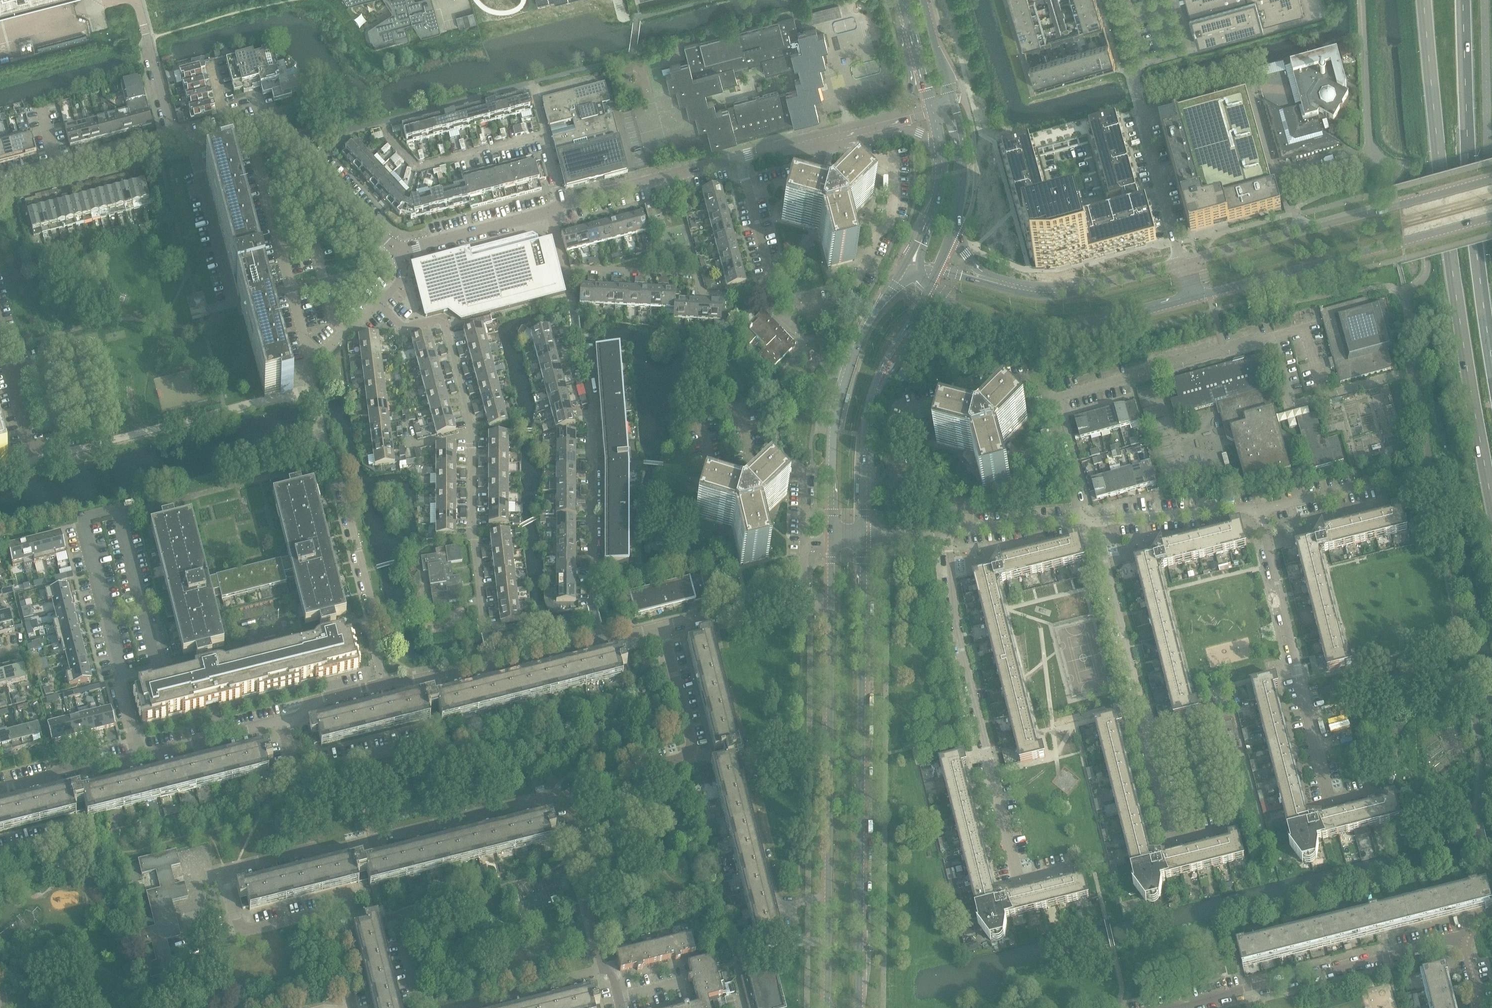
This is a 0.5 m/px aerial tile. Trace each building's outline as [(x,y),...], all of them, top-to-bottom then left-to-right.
[(430,0),(414,0),(411,1),(411,0),(389,0),(398,14),(370,31),(370,32),(369,32),(369,33),(369,34),(373,49),(373,50),(374,50),(375,50),(376,50),(408,42),(408,41),(409,41),(409,40),(410,40),(410,39),(409,39),(405,22),(411,21),(419,34),(436,29),(437,29),(437,28),(438,27),(437,26),(430,0)] [(1035,0),(1030,0),(1011,6),(1014,16),(1037,9),(1035,0)] [(1074,9),(1097,3),(1096,0),(1071,0),(1074,9)] [(1180,1),(1181,3),(1186,2),(1198,44),(1199,44),(1199,46),(1263,28),(1263,26),(1305,14),(1303,14),(1300,7),(1302,6),(1302,5),(1300,6),(1299,0),(1180,0),(1180,1)] [(1097,3),(1074,9),(1077,19),(1100,13),(1097,3)] [(800,15),(803,26),(841,16),(839,5),(800,15)] [(1037,9),(1014,16),(1017,26),(1040,19),(1037,9)] [(476,24),(473,12),(468,14),(471,25),(476,24)] [(1100,13),(1077,19),(1080,29),(1080,30),(1102,23),(1103,23),(1100,13)] [(471,25),(468,14),(462,15),(465,27),(471,25)] [(462,15),(456,17),(459,28),(465,27),(462,15)] [(699,43),(684,47),(688,62),(670,66),(670,67),(662,69),(663,75),(666,74),(670,90),(675,88),(679,103),(685,101),(689,116),(695,114),(698,129),(709,126),(710,130),(707,131),(711,146),(736,139),(793,124),(793,125),(794,125),(818,118),(814,103),(813,99),(821,97),(817,82),(823,81),(819,66),(825,65),(821,50),(827,49),(823,33),(817,35),(816,28),(798,33),(794,18),(778,22),(778,21),(699,42),(699,43)] [(1040,19),(1017,26),(1020,36),(1043,29),(1040,19)] [(1043,29),(1020,36),(1023,46),(1024,46),(1046,40),(1046,39),(1043,29)] [(1108,43),(1099,46),(1106,69),(1116,66),(1109,43),(1108,43)] [(1351,54),(1349,45),(1340,48),(1342,57),(1351,54)] [(1099,46),(1089,49),(1096,72),(1106,69),(1099,46)] [(235,48),(214,54),(216,59),(237,54),(235,48)] [(1089,49),(1079,52),(1086,75),(1096,72),(1089,49)] [(262,53),(262,55),(254,57),(253,54),(226,61),(234,92),(243,90),(244,93),(246,92),(253,90),(252,87),(261,85),(263,95),(272,93),(274,101),(292,97),(291,93),(300,91),(294,69),(296,67),(290,59),(284,65),(284,64),(275,67),(271,50),(262,53)] [(1079,52),(1069,55),(1076,78),(1086,75),(1079,52)] [(1348,94),(1344,92),(1346,87),(1337,53),(1291,66),(1295,81),(1305,119),(1317,116),(1319,112),(1333,120),(1340,109),(1343,109),(1342,106),(1348,94)] [(1069,55),(1059,57),(1066,80),(1076,78),(1069,55)] [(1059,57),(1049,60),(1056,83),(1066,80),(1059,57)] [(169,58),(161,60),(163,67),(168,66),(170,62),(169,58)] [(1049,60),(1039,63),(1046,86),(1056,83),(1049,60)] [(204,62),(197,64),(197,66),(179,71),(181,78),(184,77),(185,82),(202,78),(200,69),(205,68),(204,62)] [(1030,66),(1029,66),(1036,89),(1046,86),(1039,63),(1030,66)] [(185,82),(182,83),(184,90),(187,89),(188,94),(205,90),(203,82),(209,81),(208,76),(202,78),(185,82)] [(140,79),(121,84),(123,93),(123,95),(143,90),(140,79)] [(604,84),(542,100),(549,127),(573,121),(576,133),(552,139),(557,156),(566,189),(628,173),(619,140),(612,115),(605,117),(601,103),(609,101),(604,84)] [(207,94),(212,93),(211,88),(205,90),(188,94),(186,95),(187,102),(190,101),(191,106),(208,102),(207,94)] [(123,93),(118,95),(119,98),(124,97),(126,106),(146,101),(143,90),(123,95),(123,93)] [(515,96),(520,115),(531,112),(530,109),(532,108),(530,99),(528,100),(526,93),(515,96)] [(515,96),(505,99),(510,117),(520,115),(515,96)] [(1272,191),(1247,97),(1159,121),(1172,167),(1183,206),(1191,236),(1214,230),(1213,224),(1219,222),(1226,221),(1228,226),(1281,211),(1276,190),(1272,191)] [(505,99),(495,101),(499,120),(510,117),(505,99)] [(212,114),(210,106),(215,105),(214,100),(208,102),(191,106),(189,107),(191,114),(193,113),(194,119),(212,114)] [(146,101),(126,106),(128,111),(133,131),(152,126),(146,101)] [(495,101),(484,104),(489,123),(499,120),(495,101)] [(1277,152),(1280,154),(1278,157),(1286,161),(1288,158),(1292,160),(1336,148),(1338,144),(1342,146),(1327,137),(1323,138),(1318,118),(1303,122),(1299,107),(1279,113),(1278,109),(1263,101),(1267,103),(1264,107),(1277,152)] [(484,104),(474,107),(479,125),(489,123),(484,104)] [(474,107),(464,109),(469,128),(479,125),(474,107)] [(464,109),(454,112),(458,131),(469,128),(464,109)] [(106,117),(97,120),(102,139),(112,136),(107,117),(109,116),(108,111),(104,112),(106,117)] [(128,111),(118,114),(123,133),(133,131),(128,111)] [(454,112),(443,115),(448,133),(458,131),(454,112)] [(182,113),(176,115),(179,123),(185,122),(182,113)] [(109,116),(107,117),(112,136),(123,133),(118,114),(109,116)] [(443,115),(433,117),(438,136),(448,133),(443,115)] [(83,117),(85,123),(76,125),(81,144),(92,142),(86,122),(88,122),(87,117),(83,117)] [(433,117),(423,120),(428,139),(438,136),(433,117)] [(1013,147),(1003,150),(1006,160),(1007,166),(1013,188),(1018,205),(1024,226),(1026,232),(1035,267),(1039,281),(1053,278),(1053,280),(1089,271),(1087,264),(1157,245),(1146,208),(1141,209),(1137,196),(1116,119),(1113,120),(1106,122),(1102,123),(1101,123),(1089,126),(1110,203),(1122,200),(1126,213),(1125,213),(1120,215),(1119,213),(1105,217),(1088,221),(1066,227),(1066,230),(1046,235),(1042,222),(1051,219),(1030,143),(1019,146),(1017,146),(1013,147)] [(88,122),(86,122),(92,142),(102,139),(97,120),(88,122)] [(423,120),(413,123),(417,141),(428,139),(423,120)] [(404,132),(401,133),(404,142),(406,141),(407,144),(417,141),(413,123),(402,126),(404,132)] [(76,125),(65,128),(70,147),(81,144),(76,125)] [(31,133),(30,130),(20,133),(27,158),(37,156),(31,133)] [(20,133),(10,135),(17,161),(27,158),(20,133)] [(10,135),(0,138),(7,163),(17,161),(10,135)] [(344,152),(342,153),(348,160),(350,163),(352,161),(359,155),(364,150),(356,140),(351,145),(349,143),(343,148),(345,150),(344,152)] [(352,161),(350,163),(354,166),(358,171),(360,170),(367,164),(372,158),(364,150),(359,155),(352,161)] [(495,166),(462,175),(463,181),(464,186),(465,186),(467,194),(468,199),(469,202),(470,204),(469,204),(470,209),(541,190),(539,181),(546,180),(541,162),(535,164),(533,157),(499,166),(498,162),(499,162),(498,158),(498,157),(496,156),(495,156),(493,157),(492,158),(492,160),(493,163),(494,163),(495,166)] [(360,170),(358,171),(364,177),(367,180),(369,178),(375,172),(381,167),(372,158),(367,164),(360,170)] [(221,168),(206,171),(239,299),(239,300),(240,301),(264,394),(265,396),(280,392),(281,396),(293,393),(292,389),(290,382),(290,380),(286,367),(286,365),(282,352),(282,350),(278,337),(278,335),(274,322),(274,320),(270,307),(270,305),(268,299),(269,299),(269,298),(273,297),(265,270),(267,269),(267,268),(261,270),(257,256),(255,249),(255,247),(251,234),(251,232),(247,219),(247,217),(244,204),(243,202),(240,189),(239,186),(236,173),(235,171),(233,164),(232,161),(220,164),(221,168)] [(369,178),(367,180),(370,184),(375,189),(377,187),(383,181),(389,176),(381,167),(375,172),(369,178)] [(377,187),(375,189),(380,195),(383,198),(385,196),(391,190),(397,185),(389,176),(383,181),(377,187)] [(789,193),(781,221),(818,231),(828,268),(855,261),(848,233),(855,231),(858,222),(852,217),(873,197),(853,177),(839,191),(833,197),(829,196),(826,196),(824,196),(821,197),(818,199),(816,201),(789,193)] [(136,185),(142,208),(151,205),(145,182),(136,185)] [(136,185),(128,187),(134,210),(142,208),(136,185)] [(385,196),(383,198),(386,201),(391,207),(393,205),(400,199),(405,194),(397,185),(391,190),(385,196)] [(720,185),(701,190),(704,200),(723,195),(720,185)] [(464,186),(453,189),(455,197),(457,205),(458,207),(462,206),(469,204),(470,204),(469,202),(468,199),(467,194),(465,186),(464,186)] [(128,187),(119,189),(125,212),(134,210),(128,187)] [(119,189),(111,191),(117,214),(125,212),(119,189)] [(453,189),(441,192),(444,200),(445,208),(446,210),(454,208),(458,207),(457,205),(455,197),(453,189)] [(111,191),(103,193),(109,216),(117,214),(111,191)] [(441,192),(430,195),(432,203),(434,211),(434,213),(439,212),(446,210),(445,208),(444,200),(441,192)] [(103,193),(95,196),(101,218),(109,216),(103,193)] [(393,205),(391,207),(397,213),(400,216),(401,215),(406,216),(407,211),(409,206),(411,198),(408,197),(405,194),(400,199),(393,205)] [(430,195),(418,198),(420,206),(422,213),(423,216),(430,214),(434,213),(434,211),(432,203),(430,195)] [(723,195),(704,200),(707,210),(726,205),(723,195)] [(95,196),(86,198),(92,221),(101,218),(95,196)] [(86,198),(78,200),(84,223),(92,221),(86,198)] [(407,211),(406,216),(410,218),(411,219),(415,218),(423,216),(422,213),(420,206),(418,198),(414,199),(411,198),(409,206),(407,211)] [(78,200),(70,202),(76,225),(84,223),(78,200)] [(70,202),(61,204),(67,227),(76,225),(70,202)] [(658,202),(644,206),(648,220),(662,216),(658,202)] [(61,204),(53,206),(59,229),(67,227),(61,204)] [(726,205),(707,210),(709,220),(728,215),(726,205)] [(53,206),(45,209),(51,231),(59,229),(53,206)] [(45,209),(36,211),(42,234),(51,231),(45,209)] [(36,211),(28,213),(34,236),(42,234),(36,211)] [(630,216),(635,235),(647,231),(642,213),(630,216)] [(728,215),(709,220),(712,229),(731,224),(728,215)] [(630,216),(619,219),(624,238),(635,235),(630,216)] [(619,219),(607,222),(612,240),(624,238),(619,219)] [(607,222),(596,225),(601,243),(612,240),(607,222)] [(731,224),(712,229),(714,239),(733,234),(731,224)] [(596,225),(585,228),(590,246),(601,243),(596,225)] [(585,228),(573,230),(578,249),(590,246),(585,228)] [(573,230),(561,234),(566,252),(578,249),(573,230)] [(733,234),(714,239),(717,249),(736,244),(733,234)] [(417,268),(414,274),(416,280),(425,317),(427,317),(434,315),(443,313),(448,311),(449,312),(461,321),(472,318),(475,317),(519,306),(522,305),(544,299),(546,298),(564,294),(565,294),(551,241),(539,244),(537,238),(532,235),(469,251),(427,262),(419,264),(417,268)] [(736,244),(717,249),(719,258),(738,253),(736,244)] [(738,253),(719,258),(722,268),(741,263),(738,253)] [(741,263),(722,268),(724,277),(743,273),(741,263)] [(743,273),(724,277),(727,288),(746,283),(743,273)] [(580,285),(579,304),(591,305),(592,285),(580,285)] [(592,285),(591,305),(603,306),(604,286),(592,285)] [(604,286),(603,306),(615,306),(616,287),(604,286)] [(616,287),(615,306),(627,307),(628,287),(616,287)] [(628,287),(627,307),(638,307),(639,288),(628,287)] [(639,288),(638,307),(650,308),(651,288),(639,288)] [(651,288),(650,308),(662,308),(663,289),(651,288)] [(663,289),(662,308),(674,309),(675,299),(675,289),(663,289)] [(1333,358),(1328,359),(1331,369),(1336,368),(1340,383),(1393,369),(1389,355),(1398,353),(1396,342),(1389,344),(1384,328),(1391,326),(1384,299),(1370,303),(1372,310),(1370,310),(1367,298),(1320,311),(1333,358)] [(674,309),(673,319),(685,319),(686,300),(675,299),(674,309)] [(686,300),(685,319),(697,320),(698,301),(686,300)] [(698,301),(697,320),(709,321),(710,301),(698,301)] [(714,321),(714,326),(726,326),(726,314),(730,314),(731,303),(722,303),(722,302),(710,301),(709,321),(714,321)] [(766,348),(759,354),(772,368),(792,349),(792,345),(793,344),(794,342),(763,311),(755,318),(758,321),(752,327),(746,321),(735,331),(749,345),(756,338),(766,348)] [(482,325),(463,330),(466,340),(485,335),(482,325)] [(549,327),(530,332),(533,342),(552,337),(549,327)] [(433,343),(430,333),(411,338),(414,348),(433,343)] [(358,336),(360,346),(379,344),(378,334),(358,336)] [(487,344),(485,335),(466,340),(468,349),(487,344)] [(552,337),(533,342),(536,351),(554,346),(552,337)] [(435,353),(433,343),(414,348),(416,358),(435,353)] [(360,346),(361,356),(380,354),(379,344),(360,346)] [(490,354),(487,344),(468,349),(471,359),(490,354)] [(604,557),(604,563),(606,563),(606,566),(607,566),(607,567),(614,567),(614,563),(628,563),(628,470),(631,470),(631,467),(628,467),(628,465),(628,463),(630,463),(630,452),(627,453),(619,347),(605,348),(605,345),(597,345),(597,350),(596,350),(597,357),(596,357),(597,369),(598,369),(598,376),(599,376),(599,383),(598,383),(599,395),(600,395),(601,402),(601,410),(600,410),(601,421),(602,421),(603,428),(603,429),(603,436),(602,436),(603,448),(604,447),(605,455),(605,464),(606,464),(606,465),(604,465),(604,468),(604,470),(606,470),(606,471),(606,478),(604,478),(604,489),(606,489),(606,496),(606,497),(606,504),(604,504),(604,516),(606,516),(606,523),(606,530),(604,530),(604,542),(606,542),(606,549),(606,550),(606,557),(604,557)] [(554,346),(536,351),(538,361),(557,356),(554,346)] [(435,353),(416,358),(419,368),(438,363),(435,353)] [(361,356),(362,366),(382,364),(380,354),(361,356)] [(471,359),(473,369),(492,364),(490,354),(471,359)] [(557,356),(538,361),(541,371),(559,366),(557,356)] [(1261,392),(1269,390),(1260,356),(1240,361),(1239,359),(1224,363),(1224,366),(1173,380),(1179,399),(1171,401),(1175,416),(1222,403),(1223,406),(1220,411),(1227,439),(1232,442),(1234,441),(1246,484),(1291,471),(1290,467),(1293,466),(1296,461),(1289,437),(1284,435),(1281,435),(1274,408),(1266,411),(1261,392)] [(438,363),(419,368),(421,377),(440,372),(438,363)] [(382,364),(362,366),(363,376),(383,374),(382,364)] [(492,364),(473,369),(476,378),(495,374),(492,364)] [(559,366),(541,371),(543,380),(562,375),(559,366)] [(905,381),(907,383),(907,384),(912,386),(916,376),(917,376),(919,373),(912,370),(912,371),(906,366),(900,374),(901,374),(899,378),(898,377),(897,379),(904,383),(905,381)] [(421,377),(424,387),(443,382),(440,372),(421,377)] [(363,376),(365,386),(384,384),(383,374),(363,376)] [(495,374),(476,378),(479,388),(497,383),(495,374)] [(562,375),(543,380),(546,390),(564,385),(562,375)] [(443,382),(424,387),(426,397),(445,392),(443,382)] [(500,393),(497,383),(479,388),(481,398),(500,393)] [(365,386),(366,396),(385,394),(384,384),(365,386)] [(564,385),(546,390),(548,399),(567,395),(564,385)] [(426,397),(429,406),(448,401),(445,392),(426,397)] [(500,393),(481,398),(484,407),(502,403),(500,393)] [(366,396),(367,406),(387,404),(385,394),(366,396)] [(567,395),(548,399),(551,409),(569,404),(567,395)] [(964,451),(963,458),(969,465),(976,463),(984,490),(1011,483),(1001,446),(1028,419),(1008,399),(988,419),(987,419),(986,419),(984,418),(981,418),(980,418),(979,419),(978,419),(976,420),(975,420),(974,421),(973,422),(972,423),(971,423),(971,424),(944,416),(937,444),(964,451)] [(448,401),(429,406),(431,416),(450,411),(448,401)] [(502,403),(484,407),(486,417),(505,412),(502,403)] [(1135,403),(1124,406),(1130,426),(1131,430),(1141,427),(1135,403)] [(387,404),(367,406),(368,416),(388,414),(387,404)] [(569,404),(551,409),(553,419),(572,414),(569,404)] [(1124,406),(1114,408),(1120,429),(1130,426),(1124,406)] [(1114,408),(1105,411),(1110,431),(1120,429),(1114,408)] [(450,411),(431,416),(434,425),(453,420),(450,411)] [(1105,411),(1095,414),(1100,434),(1110,431),(1105,411)] [(505,412),(486,417),(489,427),(508,422),(505,412)] [(388,414),(368,416),(370,426),(389,423),(388,414)] [(572,414),(553,419),(556,429),(575,424),(572,414)] [(1095,414),(1085,416),(1090,437),(1100,434),(1095,414)] [(1316,414),(1297,419),(1311,470),(1344,461),(1337,438),(1324,441),(1323,442),(1316,414)] [(1085,416),(1075,419),(1080,439),(1090,437),(1085,416)] [(1295,419),(1287,421),(1290,429),(1297,427),(1295,419)] [(453,420),(434,425),(437,436),(456,431),(453,420)] [(389,423),(370,426),(371,436),(390,433),(389,423)] [(575,432),(556,432),(556,444),(576,444),(575,432)] [(390,433),(371,436),(372,446),(392,443),(390,433)] [(488,433),(488,443),(508,443),(508,433),(488,433)] [(8,467),(7,463),(0,435),(0,469),(8,467)] [(392,443),(372,446),(373,456),(393,453),(392,443)] [(508,453),(508,443),(488,443),(488,453),(508,453)] [(436,444),(436,455),(455,455),(455,444),(436,444)] [(576,444),(556,444),(556,456),(576,456),(576,444)] [(393,453),(373,456),(375,466),(394,464),(393,453)] [(488,453),(488,463),(508,463),(508,453),(488,453)] [(1384,454),(1372,458),(1374,464),(1386,461),(1384,454)] [(455,455),(436,455),(436,465),(455,465),(455,455)] [(576,456),(556,456),(556,468),(576,468),(576,456)] [(488,463),(488,473),(508,473),(508,463),(488,463)] [(1151,464),(1141,467),(1146,487),(1157,484),(1151,464)] [(455,475),(455,465),(436,465),(436,475),(455,475)] [(1141,467),(1131,469),(1137,489),(1146,487),(1141,467)] [(576,468),(556,468),(556,479),(576,479),(576,468)] [(1131,469),(1121,472),(1127,492),(1137,489),(1131,469)] [(1121,472),(1111,475),(1117,495),(1127,492),(1121,472)] [(508,483),(508,473),(488,473),(488,483),(508,483)] [(455,485),(455,475),(436,475),(436,485),(455,485)] [(766,515),(787,495),(767,475),(747,494),(746,494),(745,493),(743,493),(742,493),(741,493),(740,493),(738,493),(736,494),(735,494),(734,495),(733,495),(732,496),(731,497),(730,498),(703,490),(695,517),(731,528),(740,565),(768,558),(761,531),(768,529),(771,520),(766,515)] [(1111,475),(1102,477),(1107,497),(1117,495),(1111,475)] [(1102,477),(1091,480),(1097,500),(1107,497),(1102,477)] [(576,479),(556,479),(556,491),(576,491),(576,479)] [(185,648),(186,653),(184,654),(184,653),(183,654),(183,655),(195,652),(197,659),(200,658),(208,656),(212,655),(210,648),(224,644),(224,643),(222,644),(211,597),(220,595),(222,600),(222,597),(234,594),(235,597),(235,594),(247,591),(247,593),(248,593),(247,591),(260,588),(260,590),(261,590),(260,588),(272,584),(273,587),(274,587),(273,584),(285,581),(286,584),(285,578),(295,576),(307,622),(305,623),(305,624),(319,620),(321,628),(336,624),(334,617),(346,614),(346,613),(345,613),(343,614),(341,608),(343,608),(339,594),(338,594),(335,583),(336,582),(333,568),(331,568),(329,557),(330,557),(326,542),(325,542),(322,531),(323,531),(320,516),(318,517),(316,505),(317,505),(313,491),(312,491),(311,486),(313,485),(314,485),(314,484),(302,487),(300,483),(301,483),(300,482),(288,485),(289,486),(290,490),(273,494),(273,496),(274,495),(291,559),(281,562),(281,561),(216,577),(216,578),(207,580),(190,516),(192,516),(192,515),(174,519),(173,515),(174,515),(173,514),(161,517),(162,518),(163,522),(155,524),(151,525),(151,526),(152,526),(154,525),(155,531),(154,531),(157,545),(159,545),(162,556),(160,556),(164,571),(166,571),(168,582),(167,582),(170,597),(169,597),(164,599),(168,617),(173,616),(175,616),(177,623),(178,622),(181,633),(180,634),(183,648),(185,648)] [(488,483),(488,493),(508,493),(508,483),(488,483)] [(455,495),(455,485),(436,485),(436,495),(455,495)] [(576,491),(556,491),(556,503),(576,503),(576,491)] [(488,493),(488,503),(508,503),(508,493),(488,493)] [(455,505),(455,495),(436,495),(436,505),(455,505)] [(508,513),(508,503),(488,503),(488,513),(508,513)] [(576,503),(556,503),(556,515),(576,515),(576,503)] [(455,505),(436,505),(436,515),(455,515),(455,505)] [(1321,528),(1314,539),(1315,540),(1315,541),(1296,545),(1328,670),(1352,664),(1350,655),(1344,656),(1318,553),(1408,530),(1401,506),(1392,508),(1393,514),(1325,531),(1321,528)] [(488,513),(488,524),(508,524),(508,513),(488,513)] [(455,515),(436,515),(436,525),(455,525),(455,515)] [(556,530),(576,530),(576,518),(556,518),(556,530)] [(1154,557),(1135,561),(1174,717),(1199,711),(1196,702),(1191,703),(1157,569),(1246,546),(1240,522),(1231,524),(1232,529),(1163,547),(1160,544),(1153,555),(1154,556),(1154,557)] [(455,525),(436,525),(436,535),(455,535),(455,525)] [(556,542),(576,542),(576,530),(556,530),(556,542)] [(490,533),(491,543),(510,541),(509,531),(490,533)] [(65,550),(61,533),(50,536),(54,553),(65,550)] [(50,536),(40,539),(44,556),(45,561),(56,558),(54,553),(50,536)] [(1069,538),(1071,544),(1002,561),(998,559),(992,569),(992,570),(993,570),(993,571),(974,575),(1021,763),(1045,756),(1043,747),(1037,748),(996,583),(1085,561),(1079,536),(1069,538)] [(40,539),(29,541),(33,559),(44,556),(40,539)] [(29,541),(19,544),(23,561),(24,566),(35,563),(33,559),(29,541)] [(510,541),(491,543),(492,553),(512,551),(510,541)] [(556,554),(576,554),(576,542),(556,542),(556,554)] [(19,544),(8,547),(12,564),(23,561),(19,544)] [(460,546),(435,550),(436,555),(421,557),(423,572),(428,571),(434,610),(450,607),(449,603),(464,600),(460,576),(453,577),(451,563),(462,562),(460,546)] [(512,551),(492,553),(493,563),(513,561),(512,551)] [(712,556),(716,573),(727,571),(728,570),(724,553),(712,556)] [(576,554),(556,554),(556,566),(576,566),(576,554)] [(513,561),(493,563),(494,573),(514,571),(513,561)] [(556,577),(576,577),(576,566),(556,566),(556,577)] [(514,571),(494,573),(496,583),(515,581),(514,571)] [(649,589),(650,590),(643,592),(642,592),(635,594),(635,592),(629,594),(629,596),(626,596),(628,604),(631,604),(635,617),(706,599),(707,602),(718,599),(711,573),(675,582),(675,584),(668,585),(669,586),(668,586),(668,585),(661,587),(661,586),(649,589)] [(576,577),(556,577),(556,589),(576,589),(576,577)] [(515,581),(496,583),(497,593),(516,590),(515,581)] [(45,591),(48,602),(52,601),(72,596),(69,585),(45,591)] [(576,589),(556,589),(556,601),(576,601),(576,589)] [(516,590),(497,593),(498,603),(517,600),(516,590)] [(52,601),(55,611),(72,607),(75,606),(72,596),(52,601)] [(517,600),(498,603),(499,613),(519,610),(517,600)] [(55,611),(58,622),(75,617),(72,607),(55,611)] [(4,634),(15,632),(10,613),(9,610),(0,612),(0,618),(4,634)] [(519,610),(499,613),(500,623),(520,621),(519,610)] [(53,623),(56,633),(78,628),(80,627),(77,617),(75,617),(58,622),(53,623)] [(56,633),(58,644),(61,643),(80,638),(78,628),(56,633)] [(731,827),(735,842),(732,842),(738,864),(740,864),(744,878),(741,879),(747,900),(749,900),(753,914),(750,915),(756,936),(758,936),(760,942),(756,943),(756,944),(757,944),(758,951),(767,948),(767,949),(783,945),(781,937),(778,938),(733,758),(742,756),(739,745),(712,637),(710,630),(697,633),(688,636),(690,642),(687,643),(687,644),(688,643),(715,751),(714,751),(714,752),(716,751),(719,761),(711,763),(711,764),(715,763),(716,770),(714,770),(720,792),(722,791),(725,806),(723,806),(729,828),(731,827)] [(202,667),(150,680),(151,683),(138,686),(140,692),(134,693),(142,724),(359,669),(351,636),(345,638),(344,634),(343,632),(341,633),(341,632),(305,642),(304,637),(277,644),(274,654),(266,656),(259,648),(241,653),(240,658),(210,665),(208,656),(200,658),(202,667)] [(61,643),(63,654),(66,653),(83,649),(80,638),(61,643)] [(66,653),(68,664),(86,659),(83,649),(66,653)] [(623,649),(616,651),(616,654),(436,700),(434,691),(423,694),(315,721),(308,722),(311,735),(312,735),(314,745),(320,743),(321,746),(322,746),(322,745),(416,721),(429,718),(429,719),(430,719),(430,717),(439,714),(441,722),(442,722),(441,718),(448,716),(449,719),(470,713),(470,711),(484,707),(485,710),(506,704),(506,702),(520,698),(521,701),(542,695),(542,693),(556,689),(557,691),(578,686),(578,684),(592,680),(593,682),(614,677),(614,675),(621,673),(622,677),(623,677),(622,676),(629,674),(627,665),(623,649)] [(46,658),(37,660),(39,671),(49,669),(46,658)] [(64,665),(66,675),(88,670),(86,659),(68,664),(64,665)] [(12,665),(17,684),(27,681),(22,662),(12,665)] [(12,665),(2,668),(7,686),(17,684),(12,665)] [(66,675),(69,686),(91,681),(88,670),(66,675)] [(1273,688),(1279,686),(1276,677),(1252,683),(1290,838),(1291,837),(1293,844),(1290,844),(1290,845),(1303,862),(1316,858),(1317,858),(1319,844),(1318,844),(1317,839),(1322,838),(1322,839),(1401,819),(1395,794),(1385,797),(1387,802),(1318,819),(1317,817),(1317,815),(1318,815),(1308,815),(1305,816),(1273,688)] [(111,709),(100,711),(105,729),(116,726),(111,709)] [(100,711),(90,714),(94,731),(105,729),(100,711)] [(90,714),(79,717),(84,734),(94,731),(90,714)] [(1149,855),(1117,727),(1122,726),(1120,716),(1095,723),(1134,877),(1135,877),(1136,883),(1134,884),(1133,884),(1146,901),(1160,898),(1162,883),(1161,879),(1166,878),(1244,858),(1238,834),(1229,836),(1230,841),(1161,859),(1161,856),(1161,854),(1151,855),(1149,855)] [(79,717),(69,719),(73,737),(84,734),(79,717)] [(69,719),(58,722),(63,739),(73,737),(69,719)] [(959,719),(947,722),(951,735),(963,732),(959,719)] [(38,722),(27,725),(33,747),(43,744),(38,722)] [(58,722),(47,725),(52,742),(63,739),(58,722)] [(27,725),(17,727),(18,731),(23,749),(33,747),(27,725)] [(18,731),(8,733),(13,752),(23,749),(18,731)] [(0,735),(0,742),(3,754),(13,752),(8,733),(0,735)] [(262,746),(263,749),(83,795),(80,786),(70,788),(70,789),(58,791),(0,806),(0,832),(75,813),(76,814),(77,814),(76,811),(86,809),(88,817),(87,813),(94,811),(95,814),(117,808),(116,806),(130,802),(131,804),(153,799),(152,797),(159,795),(166,793),(167,795),(189,790),(188,788),(195,786),(203,784),(203,786),(225,781),(224,778),(239,775),(239,777),(261,772),(260,769),(267,768),(268,772),(269,771),(275,769),(273,760),(269,744),(262,746)] [(1083,873),(1074,875),(1075,880),(1006,898),(1006,895),(1006,893),(996,893),(994,894),(961,766),(967,765),(965,755),(940,762),(979,916),(981,922),(978,923),(991,941),(991,940),(1004,937),(1005,937),(1007,922),(1006,918),(1010,917),(1093,896),(1088,877),(1084,878),(1083,873)] [(181,806),(163,810),(165,817),(183,813),(181,806)] [(558,839),(555,830),(551,814),(544,816),(545,819),(365,864),(363,855),(352,858),(244,885),(237,887),(240,900),(243,909),(249,907),(250,910),(251,910),(250,909),(320,892),(358,882),(358,883),(359,883),(358,881),(368,879),(370,887),(371,886),(370,882),(377,881),(377,883),(399,878),(398,875),(405,873),(413,872),(413,874),(435,869),(434,866),(441,864),(449,863),(449,865),(471,859),(470,857),(478,855),(485,854),(486,856),(507,850),(507,848),(521,844),(522,847),(543,841),(543,839),(549,837),(550,841),(551,841),(558,839)] [(142,875),(143,875),(156,871),(161,890),(147,893),(146,893),(150,908),(150,907),(155,928),(140,932),(139,932),(143,947),(152,944),(157,962),(148,965),(148,964),(147,965),(151,980),(151,979),(188,970),(189,970),(185,955),(171,959),(167,941),(180,937),(181,937),(177,923),(172,902),(188,898),(185,883),(184,883),(184,884),(175,886),(171,868),(179,866),(180,866),(176,851),(139,860),(138,860),(142,875)] [(1237,945),(1242,966),(1491,903),(1487,882),(1387,907),(1386,905),(1377,907),(1373,906),(1372,903),(1368,904),(1370,912),(1237,945)] [(728,883),(721,885),(723,893),(730,891),(728,883)] [(379,922),(377,915),(364,918),(364,919),(355,921),(357,927),(354,928),(354,929),(355,929),(375,1007),(400,1007),(379,922)] [(971,923),(962,926),(965,935),(974,933),(971,923)] [(679,956),(696,952),(691,935),(653,945),(658,962),(674,958),(674,959),(675,961),(677,961),(680,960),(679,956)] [(977,942),(966,945),(968,952),(979,948),(977,942)] [(642,967),(642,966),(658,962),(653,945),(616,954),(620,971),(636,967),(637,971),(641,970),(642,969),(642,967)] [(715,967),(719,966),(716,956),(713,957),(688,963),(691,977),(688,978),(689,982),(690,983),(691,983),(692,982),(697,1002),(722,995),(726,994),(721,975),(717,976),(715,967)] [(1423,972),(1432,1007),(1454,1007),(1443,967),(1423,972)] [(772,968),(747,974),(748,975),(740,977),(748,1007),(782,1007),(772,968)] [(600,1005),(596,990),(588,991),(589,994),(535,1007),(600,1007),(599,1006),(600,1005)]
